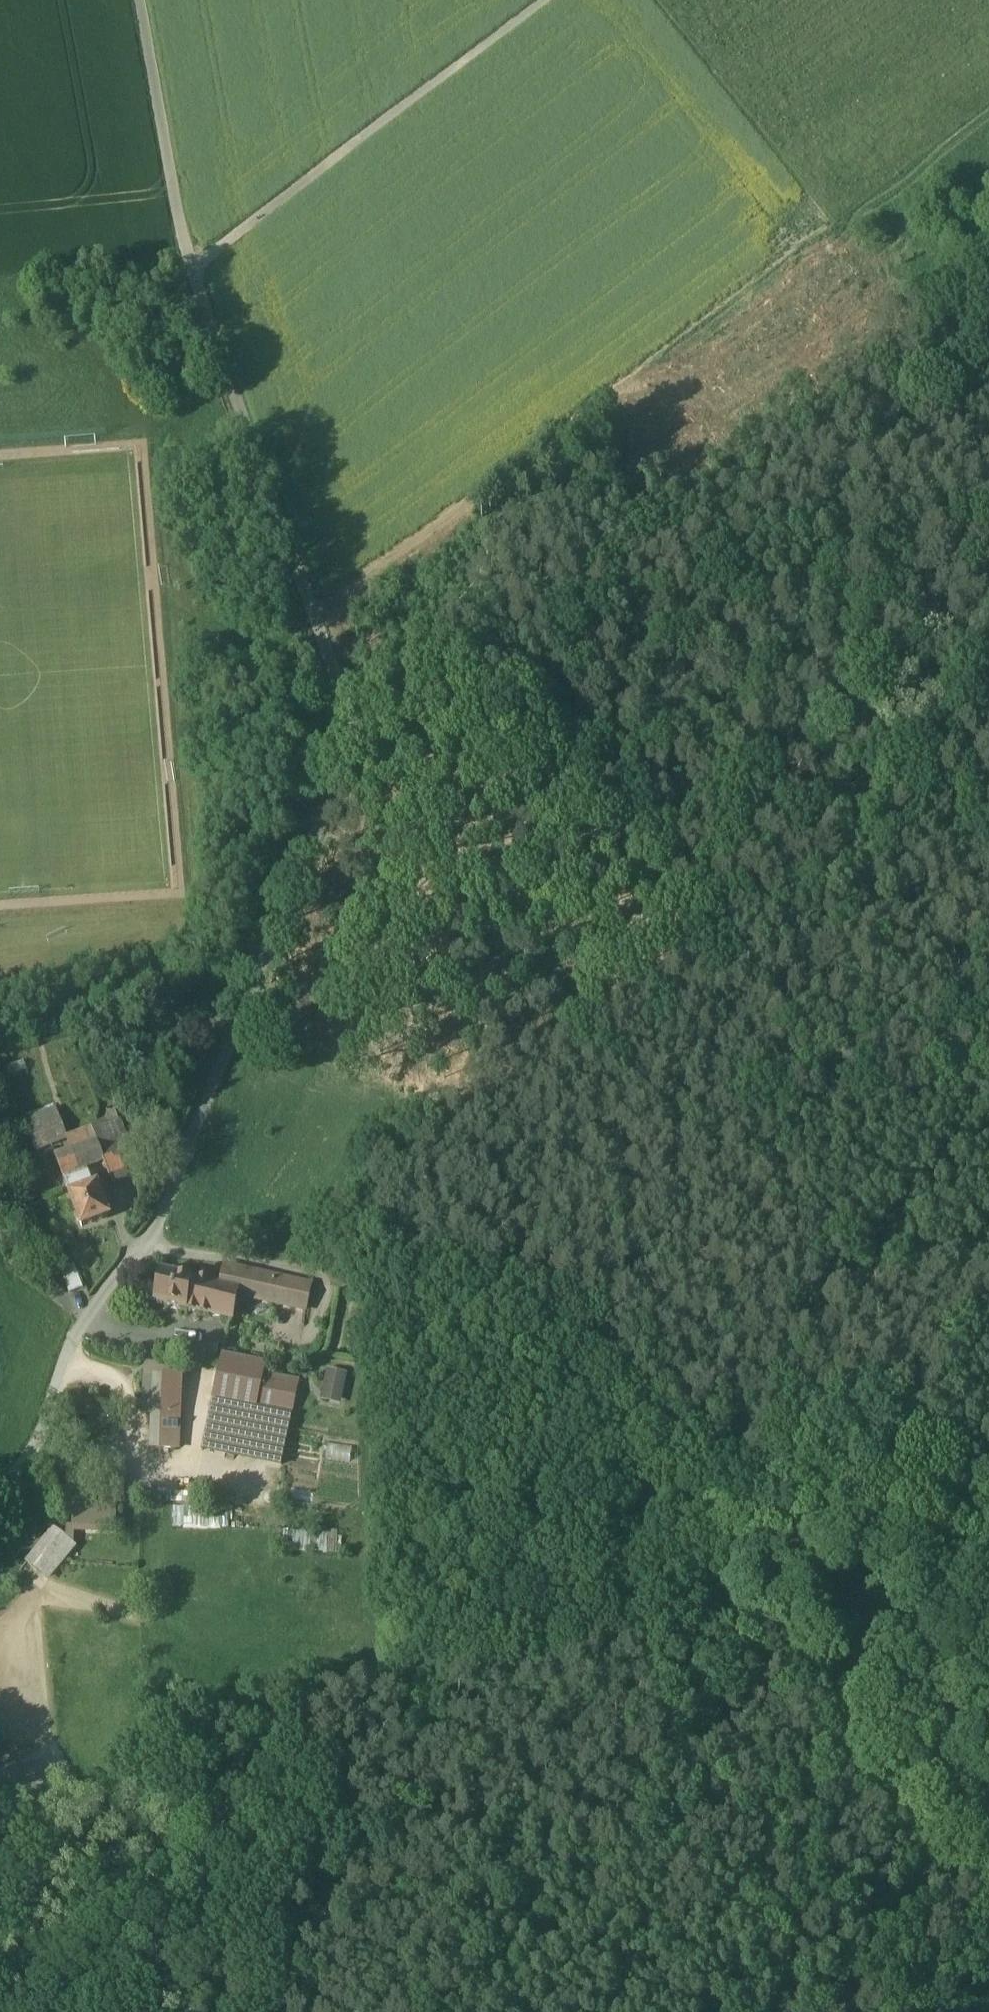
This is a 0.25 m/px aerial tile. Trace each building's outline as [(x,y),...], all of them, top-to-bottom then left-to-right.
[(50,1134),(32,1141),(36,1150),(53,1143),(50,1134)] [(98,1143),(56,1160),(63,1178),(79,1172),(79,1170),(105,1160),(98,1143)] [(116,1156),(105,1160),(114,1184),(125,1179),(116,1156)] [(98,1185),(70,1196),(82,1227),(110,1216),(98,1185)] [(225,1267),(222,1285),(203,1281),(196,1313),(233,1320),(238,1295),(279,1303),(284,1278),(225,1267)] [(203,1281),(162,1273),(156,1304),(196,1313),(203,1281)] [(311,1284),(284,1278),(279,1303),(306,1308),(311,1284)] [(266,1366),(223,1357),(204,1448),(283,1465),(300,1382),(264,1374),(266,1366)] [(148,1445),(181,1446),(183,1362),(141,1361),(140,1406),(149,1406),(148,1445)] [(327,1369),(319,1398),(339,1403),(347,1373),(327,1369)] [(173,1503),(172,1524),(227,1526),(228,1504),(173,1503)] [(76,1524),(71,1524),(71,1531),(116,1530),(115,1505),(75,1505),(76,1524)] [(53,1528),(33,1555),(46,1565),(66,1537),(53,1528)]
